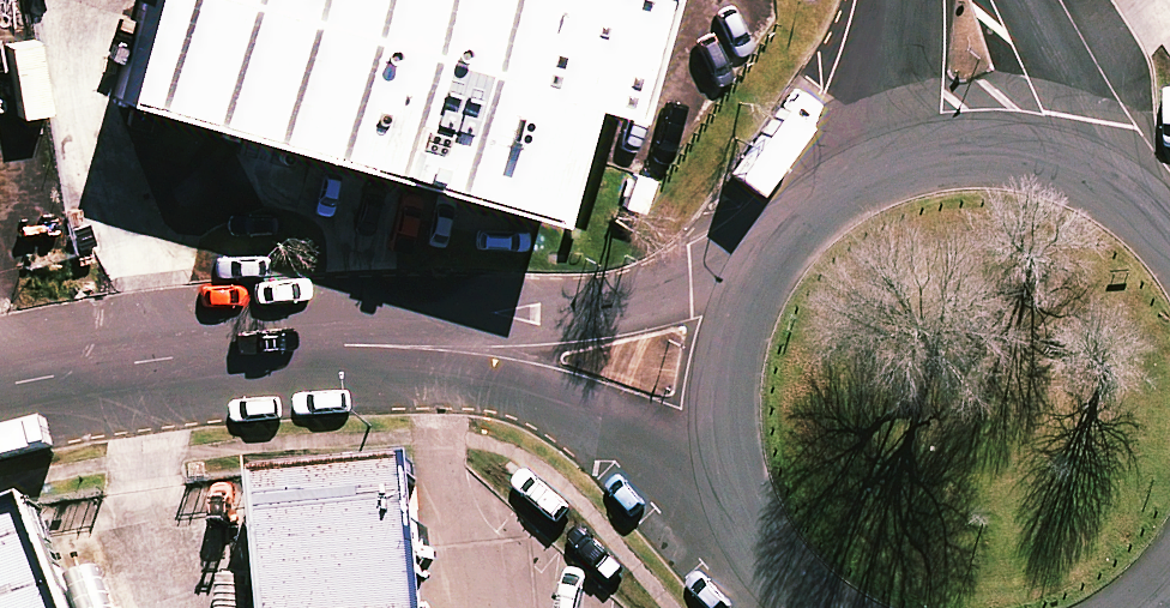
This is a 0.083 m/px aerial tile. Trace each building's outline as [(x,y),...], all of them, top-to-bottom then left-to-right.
[(102,75),(537,198),(569,85),(600,94),(627,0),(123,0),(102,75)] [(256,466),(271,607),(430,607),(413,449),(256,466)] [(0,508),(0,607),(78,607),(38,495),(0,508)]
